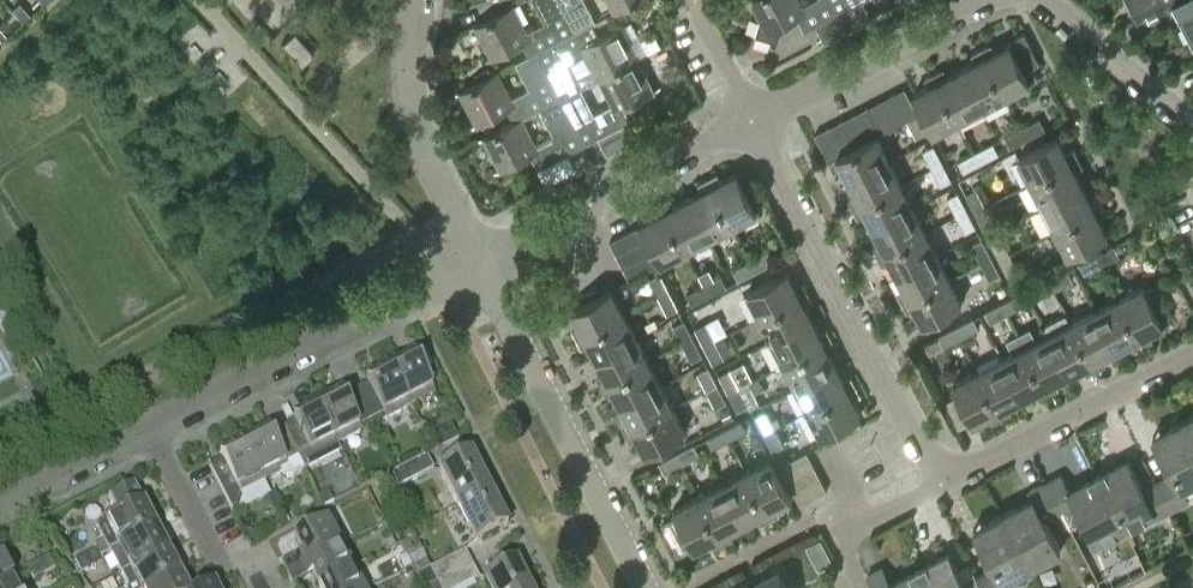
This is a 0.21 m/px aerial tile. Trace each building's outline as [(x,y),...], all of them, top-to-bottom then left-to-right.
[(546,23),(529,32),(514,6),(476,25),(493,58),(523,44),(530,56),(537,52),(577,32),(560,0),(534,0),(546,23)] [(577,32),(584,28),(597,20),(586,0),(560,0),(577,32)] [(616,11),(636,0),(610,0),(616,11)] [(802,6),(799,0),(751,0),(749,1),(759,19),(755,35),(773,39),(772,42),(773,43),(774,44),(776,44),(777,43),(781,29),(784,28),(781,25),(798,17),(804,31),(816,25),(825,41),(859,23),(850,7),(852,6),(848,0),(814,0),(802,6)] [(1140,19),(1173,2),(1173,1),(1176,0),(1130,0),(1140,19)] [(1173,1),(1173,2),(1192,40),(1192,0),(1176,0),(1173,1)] [(584,28),(577,32),(537,52),(561,97),(581,87),(582,87),(599,78),(637,58),(621,25),(590,41),(584,28)] [(294,32),(282,43),(302,65),(314,53),(294,32)] [(982,49),(1006,96),(1038,80),(1032,67),(1039,63),(1024,32),(1015,37),(1017,41),(995,52),(992,44),(982,49)] [(1006,96),(982,49),(973,54),(976,62),(962,69),(983,108),(1006,96)] [(530,56),(517,63),(530,89),(512,98),(498,72),(460,90),(478,125),(507,109),(515,121),(515,122),(522,118),(522,119),(541,108),(540,108),(561,97),(537,52),(530,56)] [(594,113),(582,87),(581,87),(561,97),(585,144),(631,121),(625,107),(654,91),(637,58),(599,78),(613,104),(594,113)] [(983,108),(962,69),(948,76),(944,69),(935,74),(959,120),(983,108)] [(959,120),(935,74),(925,78),(930,86),(916,93),(935,132),(959,120)] [(907,120),(919,114),(904,87),(891,94),(905,120),(907,119),(907,120)] [(891,94),(878,101),(892,128),(905,120),(891,94)] [(515,122),(515,121),(484,138),(501,170),(532,155),(538,168),(585,144),(561,97),(540,108),(541,108),(554,134),(536,144),(522,119),(522,118),(515,122)] [(878,101),(866,107),(880,135),(892,128),(878,101)] [(866,107),(853,114),(867,141),(876,137),(880,135),(866,107)] [(867,141),(853,114),(839,121),(854,148),(867,141)] [(919,114),(907,120),(916,138),(928,132),(919,114)] [(1023,127),(1029,138),(1046,129),(1040,117),(1023,127)] [(839,121),(828,127),(842,154),(854,148),(839,121)] [(842,154),(828,127),(815,134),(829,161),(842,154)] [(1029,138),(1023,127),(1004,136),(1010,148),(1029,138)] [(842,154),(829,161),(834,171),(842,167),(850,182),(889,161),(876,137),(867,141),(854,148),(842,154)] [(1032,183),(1079,158),(1074,149),(1067,153),(1059,139),(1020,159),(1032,183)] [(976,151),(982,162),(999,153),(993,141),(976,151)] [(932,168),(943,162),(933,144),(922,151),(932,168)] [(982,162),(976,151),(957,161),(964,172),(982,162)] [(1079,158),(1032,183),(1044,206),(1084,186),(1077,172),(1084,169),(1079,158)] [(889,161),(850,182),(856,195),(848,199),(853,209),(901,184),(889,161)] [(943,162),(932,168),(941,186),(953,180),(943,162)] [(708,179),(733,226),(757,214),(737,174),(722,182),(718,174),(708,179)] [(704,192),(690,199),(710,238),(733,226),(708,179),(699,183),(704,192)] [(913,208),(901,184),(853,209),(858,219),(867,214),(874,228),(913,208)] [(1091,200),(1084,186),(1044,206),(1056,230),(1103,206),(1098,197),(1091,200)] [(976,188),(965,194),(984,229),(995,223),(976,188)] [(956,216),(967,210),(958,191),(946,197),(956,216)] [(710,238),(690,199),(675,206),(671,198),(662,203),(686,249),(710,238)] [(686,249),(662,203),(652,208),(657,216),(642,224),(661,262),(686,249)] [(1103,206),(1056,230),(1068,254),(1108,233),(1100,218),(1107,214),(1103,206)] [(913,208),(874,228),(882,243),(874,247),(878,256),(938,225),(936,221),(923,227),(913,208)] [(977,227),(967,210),(956,216),(965,233),(977,227)] [(938,225),(878,256),(883,265),(891,261),(899,275),(937,255),(926,234),(939,228),(938,225)] [(617,254),(644,240),(637,226),(610,241),(617,254)] [(1001,235),(989,241),(1008,276),(1020,270),(1001,235)] [(980,263),(992,257),(982,238),(970,244),(980,263)] [(644,240),(617,254),(624,268),(650,253),(644,240)] [(1097,253),(1103,265),(1120,256),(1114,244),(1097,253)] [(768,250),(750,260),(756,271),(774,261),(768,250)] [(650,253),(624,268),(630,280),(657,266),(650,253)] [(1103,265),(1097,253),(1078,263),(1084,274),(1103,265)] [(937,255),(899,275),(906,289),(898,293),(903,303),(950,279),(937,255)] [(992,257),(980,263),(989,280),(1001,274),(992,257)] [(756,271),(750,260),(732,269),(738,280),(756,271)] [(1067,268),(1050,278),(1055,289),(1073,280),(1067,268)] [(761,316),(808,291),(803,282),(796,286),(788,271),(748,292),(761,316)] [(658,297),(670,291),(660,273),(649,278),(658,297)] [(722,274),(704,284),(710,296),(728,286),(722,274)] [(1055,289),(1050,278),(1031,287),(1037,298),(1055,289)] [(950,279),(903,303),(907,311),(915,306),(923,322),(962,302),(950,279)] [(1120,298),(1144,345),(1154,340),(1149,331),(1164,324),(1162,321),(1173,316),(1156,283),(1146,289),(1144,286),(1120,298)] [(710,296),(704,284),(687,293),(693,305),(710,296)] [(577,339),(624,314),(611,290),(572,310),(580,326),(573,330),(577,339)] [(670,291),(658,297),(667,314),(678,308),(670,291)] [(813,301),(808,291),(761,316),(773,339),(812,318),(806,305),(813,301)] [(1021,293),(1002,302),(1008,313),(1026,304),(1021,293)] [(1144,345),(1120,298),(1097,310),(1116,349),(1130,342),(1134,350),(1144,345)] [(1008,313),(1002,302),(985,311),(991,322),(1008,313)] [(1097,310),(1073,323),(1097,369),(1106,364),(1102,357),(1116,349),(1097,310)] [(624,314),(577,339),(582,347),(590,344),(597,358),(636,337),(624,314)] [(819,333),(812,318),(773,339),(785,363),(832,338),(827,329),(819,333)] [(955,327),(961,338),(978,329),(973,318),(955,327)] [(682,344),(694,338),(684,319),(673,325),(682,344)] [(704,346),(715,340),(705,322),(695,328),(704,346)] [(1097,369),(1073,323),(1049,335),(1069,374),(1082,367),(1086,374),(1097,369)] [(961,338),(955,327),(925,342),(931,353),(961,338)] [(1031,327),(1018,333),(1049,394),(1059,389),(1055,381),(1069,374),(1049,335),(1038,341),(1031,327)] [(1014,353),(1002,359),(1022,398),(1036,391),(1041,398),(1049,394),(1018,333),(1007,339),(1014,353)] [(636,337),(597,358),(604,371),(596,376),(601,385),(648,361),(636,337)] [(703,355),(694,338),(682,344),(691,361),(703,355)] [(838,349),(832,338),(785,363),(798,386),(837,366),(830,353),(838,349)] [(724,358),(715,340),(704,346),(713,363),(724,358)] [(388,362),(411,405),(436,393),(416,355),(401,362),(398,357),(388,362)] [(1022,398),(1002,359),(978,372),(1002,418),(1011,413),(1007,405),(1022,398)] [(648,361),(601,385),(606,395),(614,391),(621,404),(660,384),(648,361)] [(411,405),(388,362),(379,367),(381,372),(369,379),(371,383),(358,390),(378,429),(384,425),(382,422),(388,418),(411,405)] [(1002,418),(978,372),(976,373),(972,363),(951,373),(956,383),(953,384),(973,422),(988,415),(992,423),(1002,418)] [(706,390),(717,384),(708,366),(697,372),(706,390)] [(837,366),(798,386),(810,410),(856,386),(851,376),(844,380),(837,366)] [(728,392),(739,386),(730,368),(718,374),(728,392)] [(739,386),(728,392),(737,410),(747,404),(750,409),(761,403),(750,382),(740,388),(739,386)] [(660,384),(621,404),(628,418),(620,422),(625,432),(672,407),(660,384)] [(726,402),(717,384),(706,390),(715,407),(726,402)] [(861,395),(856,386),(810,410),(823,434),(835,428),(839,436),(865,424),(860,415),(861,414),(854,399),(861,395)] [(378,429),(358,390),(344,397),(342,393),(329,401),(325,394),(316,399),(339,443),(363,431),(360,426),(370,421),(376,430),(378,429)] [(296,422),(284,428),(299,457),(312,451),(314,456),(339,443),(316,399),(306,404),(309,410),(295,418),(296,422)] [(685,432),(672,407),(625,432),(630,441),(638,437),(646,452),(685,432)] [(763,433),(775,428),(765,410),(754,416),(763,433)] [(1192,442),(1192,416),(1182,421),(1192,442)] [(724,428),(730,440),(747,431),(741,419),(724,428)] [(1182,421),(1152,437),(1171,474),(1160,480),(1175,509),(1189,501),(1182,488),(1192,482),(1192,442),(1182,421)] [(450,423),(425,436),(434,453),(459,440),(450,423)] [(299,457),(284,428),(271,435),(269,430),(255,438),(252,432),(242,437),(266,482),(280,474),(286,478),(293,478),(306,472),(298,458),(299,457)] [(730,440),(724,428),(706,437),(712,449),(730,440)] [(784,445),(775,428),(763,433),(773,451),(784,445)] [(266,482),(242,437),(233,442),(236,448),(222,455),(224,460),(211,467),(235,513),(239,511),(243,496),(242,494),(266,482)] [(695,443),(676,453),(682,464),(683,463),(687,471),(702,463),(698,455),(700,454),(695,443)] [(787,477),(814,463),(807,451),(781,465),(787,477)] [(326,473),(346,464),(340,452),(321,461),(326,473)] [(458,506),(491,489),(472,453),(440,470),(458,506)] [(682,464),(676,453),(659,462),(665,473),(682,464)] [(427,456),(391,474),(398,488),(434,470),(427,456)] [(770,459),(746,471),(769,517),(778,513),(775,506),(790,498),(770,459)] [(1127,461),(1098,476),(1125,527),(1154,512),(1157,518),(1170,511),(1155,482),(1141,489),(1127,461)] [(821,477),(814,463),(787,477),(794,490),(821,477)] [(769,517),(746,471),(722,484),(742,522),(756,515),(760,522),(769,517)] [(1125,527),(1098,476),(1068,491),(1060,475),(1046,482),(1061,510),(1075,503),(1095,543),(1125,527)] [(821,477),(794,490),(801,503),(828,490),(821,477)] [(722,484),(699,496),(722,541),(732,537),(728,530),(742,522),(722,484)] [(1003,514),(1031,566),(1060,551),(1043,519),(1057,512),(1042,485),(1029,493),(1032,499),(1003,514)] [(119,547),(158,526),(146,503),(145,503),(136,486),(110,499),(119,517),(96,528),(103,542),(94,547),(96,550),(86,555),(92,567),(103,562),(100,557),(106,553),(108,552),(119,547)] [(491,489),(458,506),(477,542),(510,525),(491,489)] [(722,541),(699,496),(675,508),(677,513),(662,521),(679,553),(694,545),(695,547),(709,539),(713,546),(722,541)] [(288,574),(342,546),(330,522),(328,523),(322,513),(301,524),(307,534),(297,539),(304,552),(283,563),(288,574)] [(1003,514),(973,530),(993,567),(981,574),(988,587),(1006,587),(1002,581),(1031,566),(1003,514)] [(120,575),(131,569),(149,560),(170,549),(158,526),(119,547),(108,552),(120,575)] [(822,536),(808,542),(818,562),(832,556),(822,536)] [(472,565),(465,551),(430,569),(426,561),(427,561),(419,546),(410,550),(405,541),(400,544),(423,587),(427,587),(472,565)] [(342,546),(288,574),(294,585),(315,574),(321,585),(354,568),(342,546)] [(120,575),(126,587),(153,587),(182,572),(170,549),(149,560),(131,569),(120,575)] [(918,569),(928,587),(983,587),(976,576),(964,582),(949,553),(918,569)] [(92,567),(86,555),(75,561),(81,573),(92,567)] [(39,562),(45,574),(56,569),(49,556),(39,562)] [(15,582),(2,558),(0,559),(0,587),(3,587),(15,582)] [(45,574),(39,562),(27,568),(33,580),(45,574)] [(517,562),(485,579),(490,587),(530,587),(517,562)] [(427,587),(460,587),(479,578),(472,565),(427,587)] [(918,569),(890,583),(882,567),(868,575),(874,587),(928,587),(918,569)] [(321,585),(322,587),(364,587),(354,568),(321,585)] [(779,569),(741,587),(789,587),(779,569)] [(182,572),(153,587),(190,587),(182,572)]
